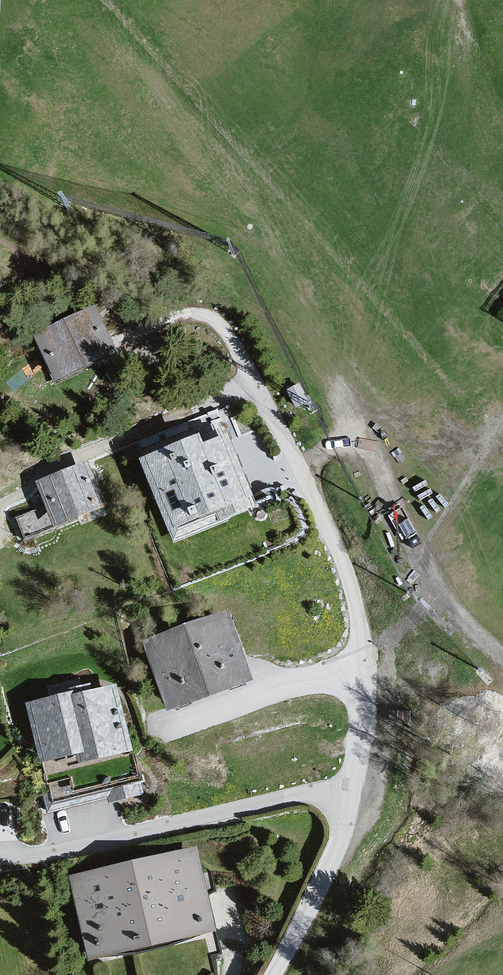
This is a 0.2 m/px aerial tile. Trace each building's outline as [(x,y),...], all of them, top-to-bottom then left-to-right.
[(95,305),(40,331),(60,373),(115,347),(95,305)] [(309,399),(300,384),(289,390),(298,405),(309,399)] [(203,417),(207,431),(233,421),(229,408),(203,417)] [(198,432),(144,454),(177,533),(253,501),(224,434),(203,443),(198,432)] [(105,505),(88,461),(40,480),(50,507),(22,518),(29,534),(105,505)] [(215,611),(130,644),(154,713),(241,683),(215,611)] [(106,688),(18,706),(29,778),(122,756),(106,688)] [(189,855),(61,880),(79,967),(212,934),(189,855)]
